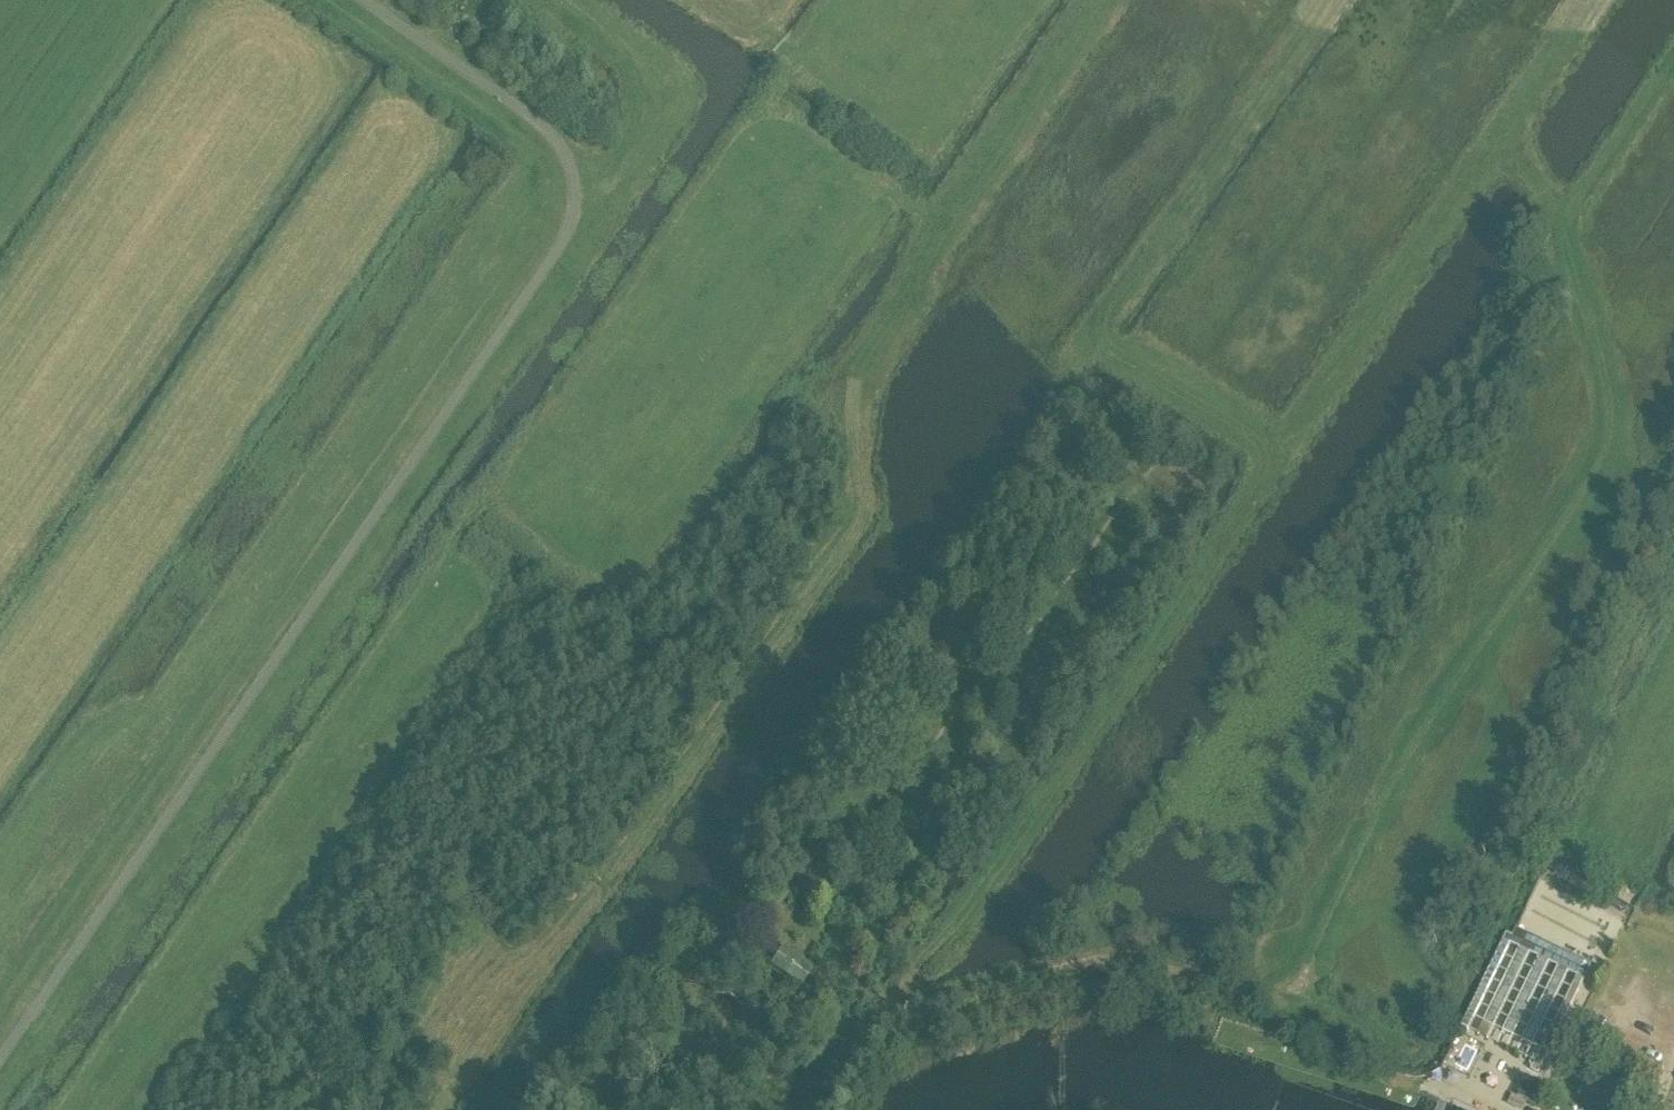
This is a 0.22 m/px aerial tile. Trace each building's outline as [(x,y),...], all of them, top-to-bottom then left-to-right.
[(1461,1026),(1534,1063),(1530,1071),(1536,1074),(1591,966),(1510,927),(1505,938),(1461,1026)] [(783,947),(770,966),(800,987),(813,968),(783,947)] [(1532,1086),(1526,1083),(1519,1097),(1539,1108),(1549,1087),(1535,1080),(1532,1086)]
